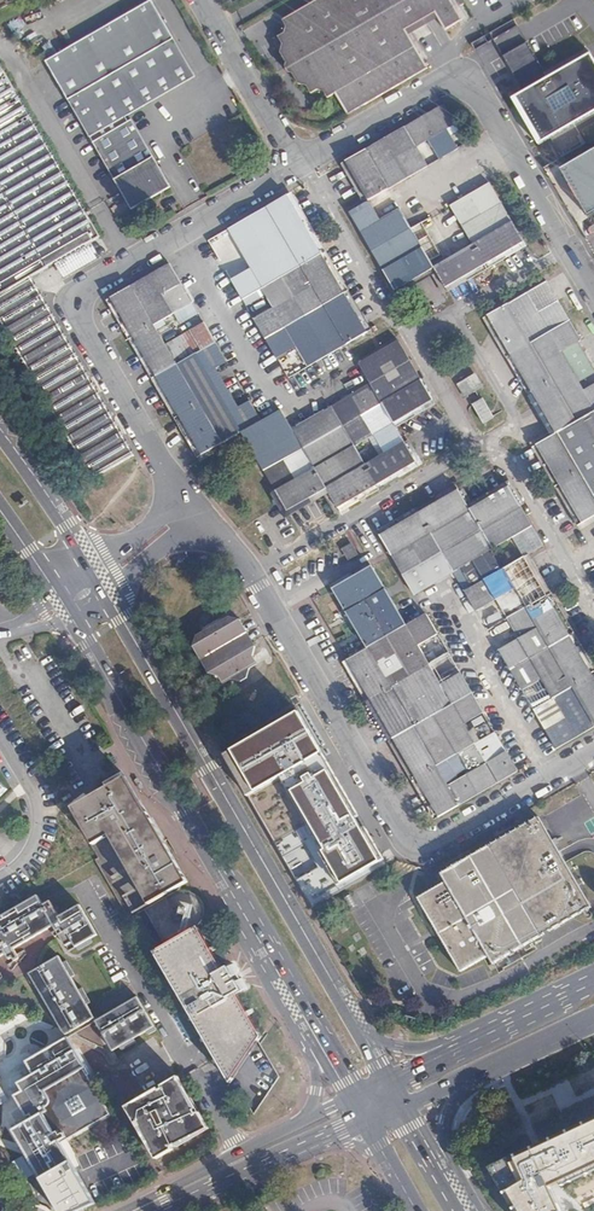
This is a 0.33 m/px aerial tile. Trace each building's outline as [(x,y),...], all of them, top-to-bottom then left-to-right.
[(131,120),(128,121),(120,126),(118,121),(126,117),(195,76),(151,0),(45,61),(90,137),(97,133),(100,138),(93,142),(132,209),(170,186),(131,120)] [(346,116),(427,69),(405,31),(434,14),(444,30),(462,21),(455,9),(462,5),(460,0),(318,0),(282,21),(286,27),(284,34),(278,38),(282,45),(279,54),(285,64),(284,67),(287,73),(291,74),(296,84),(306,87),(310,95),(317,91),(324,94),(327,99),(334,95),(346,116)] [(503,56),(524,92),(547,79),(526,43),(503,56)] [(590,53),(547,79),(524,92),(511,100),(539,147),(593,114),(593,60),(590,53)] [(5,318),(6,320),(7,319),(17,338),(16,338),(17,339),(18,339),(29,357),(28,358),(29,359),(30,359),(40,377),(40,378),(41,378),(52,396),(51,396),(52,398),(48,400),(64,429),(62,433),(70,437),(72,434),(73,433),(77,440),(114,419),(41,294),(35,296),(27,282),(31,279),(30,277),(100,237),(86,211),(85,212),(15,90),(1,66),(0,66),(0,308),(5,318)] [(345,161),(368,200),(428,166),(416,146),(455,124),(443,104),(345,161)] [(120,126),(128,121),(126,117),(118,121),(120,126)] [(90,137),(93,142),(100,138),(97,133),(90,137)] [(439,159),(459,147),(456,141),(435,153),(439,159)] [(561,170),(589,218),(593,215),(593,152),(561,170)] [(472,245),(434,267),(445,287),(524,242),(489,183),(449,205),(472,245)] [(293,375),(367,332),(288,195),(228,229),(251,269),(232,280),(246,304),(265,293),(273,307),(254,318),(277,358),(296,347),(303,360),(289,368),(293,375)] [(395,290),(434,267),(429,260),(440,254),(421,222),(411,228),(400,208),(380,220),(368,200),(349,211),(395,290)] [(216,235),(209,239),(221,260),(228,255),(216,235)] [(227,362),(215,342),(176,365),(165,344),(161,337),(156,329),(165,324),(162,320),(174,313),(192,302),(188,295),(174,303),(168,291),(181,283),(170,263),(110,298),(201,455),(261,421),(250,401),(237,408),(214,369),(227,362)] [(527,292),(488,315),(555,433),(536,444),(582,523),(593,516),(593,384),(584,390),(562,351),(580,341),(558,300),(538,312),(527,292)] [(177,318),(174,313),(162,320),(165,324),(177,318)] [(176,365),(215,342),(204,322),(173,340),(165,344),(176,365)] [(161,337),(165,344),(173,340),(169,333),(161,337)] [(284,460),(264,471),(287,511),(326,489),(337,508),(416,462),(393,422),(433,400),(399,340),(358,364),(370,384),(292,428),(314,467),(294,478),(284,460)] [(466,396),(482,387),(475,374),(458,383),(466,396)] [(483,423),(493,417),(483,399),(473,405),(483,423)] [(114,419),(77,440),(86,455),(122,434),(114,419)] [(122,434),(86,455),(97,474),(93,477),(94,479),(134,455),(122,434)] [(453,571),(532,526),(508,486),(469,508),(458,490),(380,534),(414,594),(434,583),(423,563),(442,552),(453,571)] [(349,559),(357,555),(351,544),(343,548),(349,559)] [(593,727),(593,676),(524,556),(464,590),(476,612),(496,600),(519,639),(499,650),(522,690),(542,679),(564,717),(545,728),(556,748),(593,727)] [(464,724),(483,712),(460,672),(440,683),(431,667),(429,664),(418,645),(437,634),(425,613),(386,636),(375,617),(394,606),(371,566),(332,589),(366,648),(346,659),(438,817),(517,771),(505,751),(486,762),(483,764),(476,753),(480,751),(464,724)] [(250,668),(257,664),(253,656),(257,646),(251,645),(247,638),(248,633),(243,631),(239,624),(239,620),(229,617),(224,620),(219,619),(219,623),(209,629),(204,628),(203,632),(197,636),(194,647),(199,648),(203,655),(202,658),(204,661),(207,661),(211,668),(210,673),(220,676),(224,683),(231,679),(241,681),(247,678),(250,668)] [(446,654),(429,664),(431,667),(448,657),(446,654)] [(172,680),(176,678),(168,664),(164,666),(172,680)] [(100,699),(104,696),(98,686),(94,688),(100,699)] [(298,712),(223,755),(312,907),(387,864),(374,843),(371,845),(355,818),(359,816),(335,776),(318,786),(314,779),(331,769),(298,712)] [(483,764),(486,762),(480,751),(476,753),(483,764)] [(109,836),(149,904),(187,882),(147,813),(146,813),(125,776),(121,778),(117,771),(107,777),(111,785),(71,808),(93,845),(109,836)] [(593,815),(593,813),(583,794),(544,817),(556,837),(593,815)] [(591,907),(555,845),(553,841),(539,817),(440,874),(445,882),(418,898),(461,972),(488,956),(493,964),(591,907)] [(175,893),(173,894),(145,910),(165,945),(195,928),(194,926),(198,922),(201,920),(203,916),(204,911),(204,907),(203,904),(202,901),(200,898),(198,896),(196,894),(193,892),(190,891),(185,890),(182,890),(179,891),(175,893)] [(349,912),(363,904),(356,891),(342,900),(349,912)] [(6,953),(9,957),(13,955),(14,957),(18,955),(14,948),(54,925),(69,950),(76,946),(78,950),(92,942),(89,938),(96,934),(80,906),(59,918),(50,901),(43,905),(37,895),(0,917),(0,956),(6,953)] [(165,945),(155,951),(167,973),(169,977),(177,990),(179,994),(181,998),(191,1015),(194,1019),(201,1031),(204,1036),(206,1040),(216,1057),(218,1061),(230,1081),(260,1036),(249,1015),(247,1011),(236,993),(247,987),(241,978),(240,979),(237,974),(239,973),(234,964),(223,970),(212,951),(210,948),(198,926),(195,928),(165,945)] [(586,948),(593,944),(593,935),(582,940),(586,948)] [(65,1034),(94,1017),(86,1004),(89,1002),(81,988),(78,990),(71,977),(74,975),(66,961),(62,963),(58,956),(29,973),(65,1034)] [(148,1034),(155,1030),(136,997),(96,1020),(113,1049),(120,1045),(122,1049),(135,1041),(133,1038),(146,1030),(148,1034)] [(61,1057),(74,1050),(66,1037),(53,1045),(61,1057)] [(70,1148),(72,1151),(78,1147),(83,1144),(85,1142),(86,1140),(86,1138),(86,1136),(85,1135),(83,1130),(90,1123),(94,1120),(96,1117),(98,1113),(99,1109),(99,1105),(99,1102),(98,1098),(96,1095),(95,1092),(91,1086),(86,1080),(85,1078),(80,1069),(83,1067),(74,1050),(61,1057),(53,1045),(46,1049),(48,1053),(35,1061),(33,1057),(26,1061),(33,1073),(26,1078),(35,1095),(19,1104),(27,1117),(30,1115),(32,1118),(16,1127),(28,1148),(25,1150),(28,1156),(37,1167),(42,1172),(45,1175),(46,1176),(47,1176),(49,1177),(51,1177),(53,1176),(56,1174),(54,1171),(58,1168),(57,1166),(59,1165),(63,1163),(66,1160),(67,1158),(67,1157),(66,1156),(66,1155),(64,1151),(70,1148)] [(48,1053),(46,1049),(33,1057),(35,1061),(48,1053)] [(90,1123),(83,1130),(110,1114),(83,1067),(80,1069),(85,1078),(86,1080),(91,1086),(95,1092),(96,1095),(98,1098),(99,1102),(99,1105),(99,1109),(98,1113),(96,1117),(94,1120),(90,1123)] [(135,1122),(138,1121),(156,1159),(173,1148),(172,1145),(208,1128),(199,1113),(197,1114),(178,1076),(162,1086),(164,1089),(141,1099),(140,1098),(126,1107),(135,1122)] [(197,1114),(199,1113),(178,1076),(197,1114)] [(14,1095),(19,1104),(35,1095),(26,1078),(17,1083),(22,1090),(14,1095)] [(140,1098),(141,1099),(164,1089),(162,1086),(140,1098)] [(242,1118),(251,1113),(244,1100),(237,1105),(235,1106),(242,1118)] [(558,1182),(559,1185),(593,1169),(593,1118),(488,1168),(513,1210),(560,1210),(549,1187),(558,1182)] [(135,1122),(156,1159),(138,1121),(135,1122)] [(13,1129),(25,1150),(28,1148),(16,1127),(13,1129)] [(41,1178),(45,1175),(42,1172),(37,1167),(28,1156),(41,1178)] [(68,1159),(67,1158),(66,1160),(63,1163),(59,1165),(57,1166),(58,1168),(69,1161),(68,1159)]
